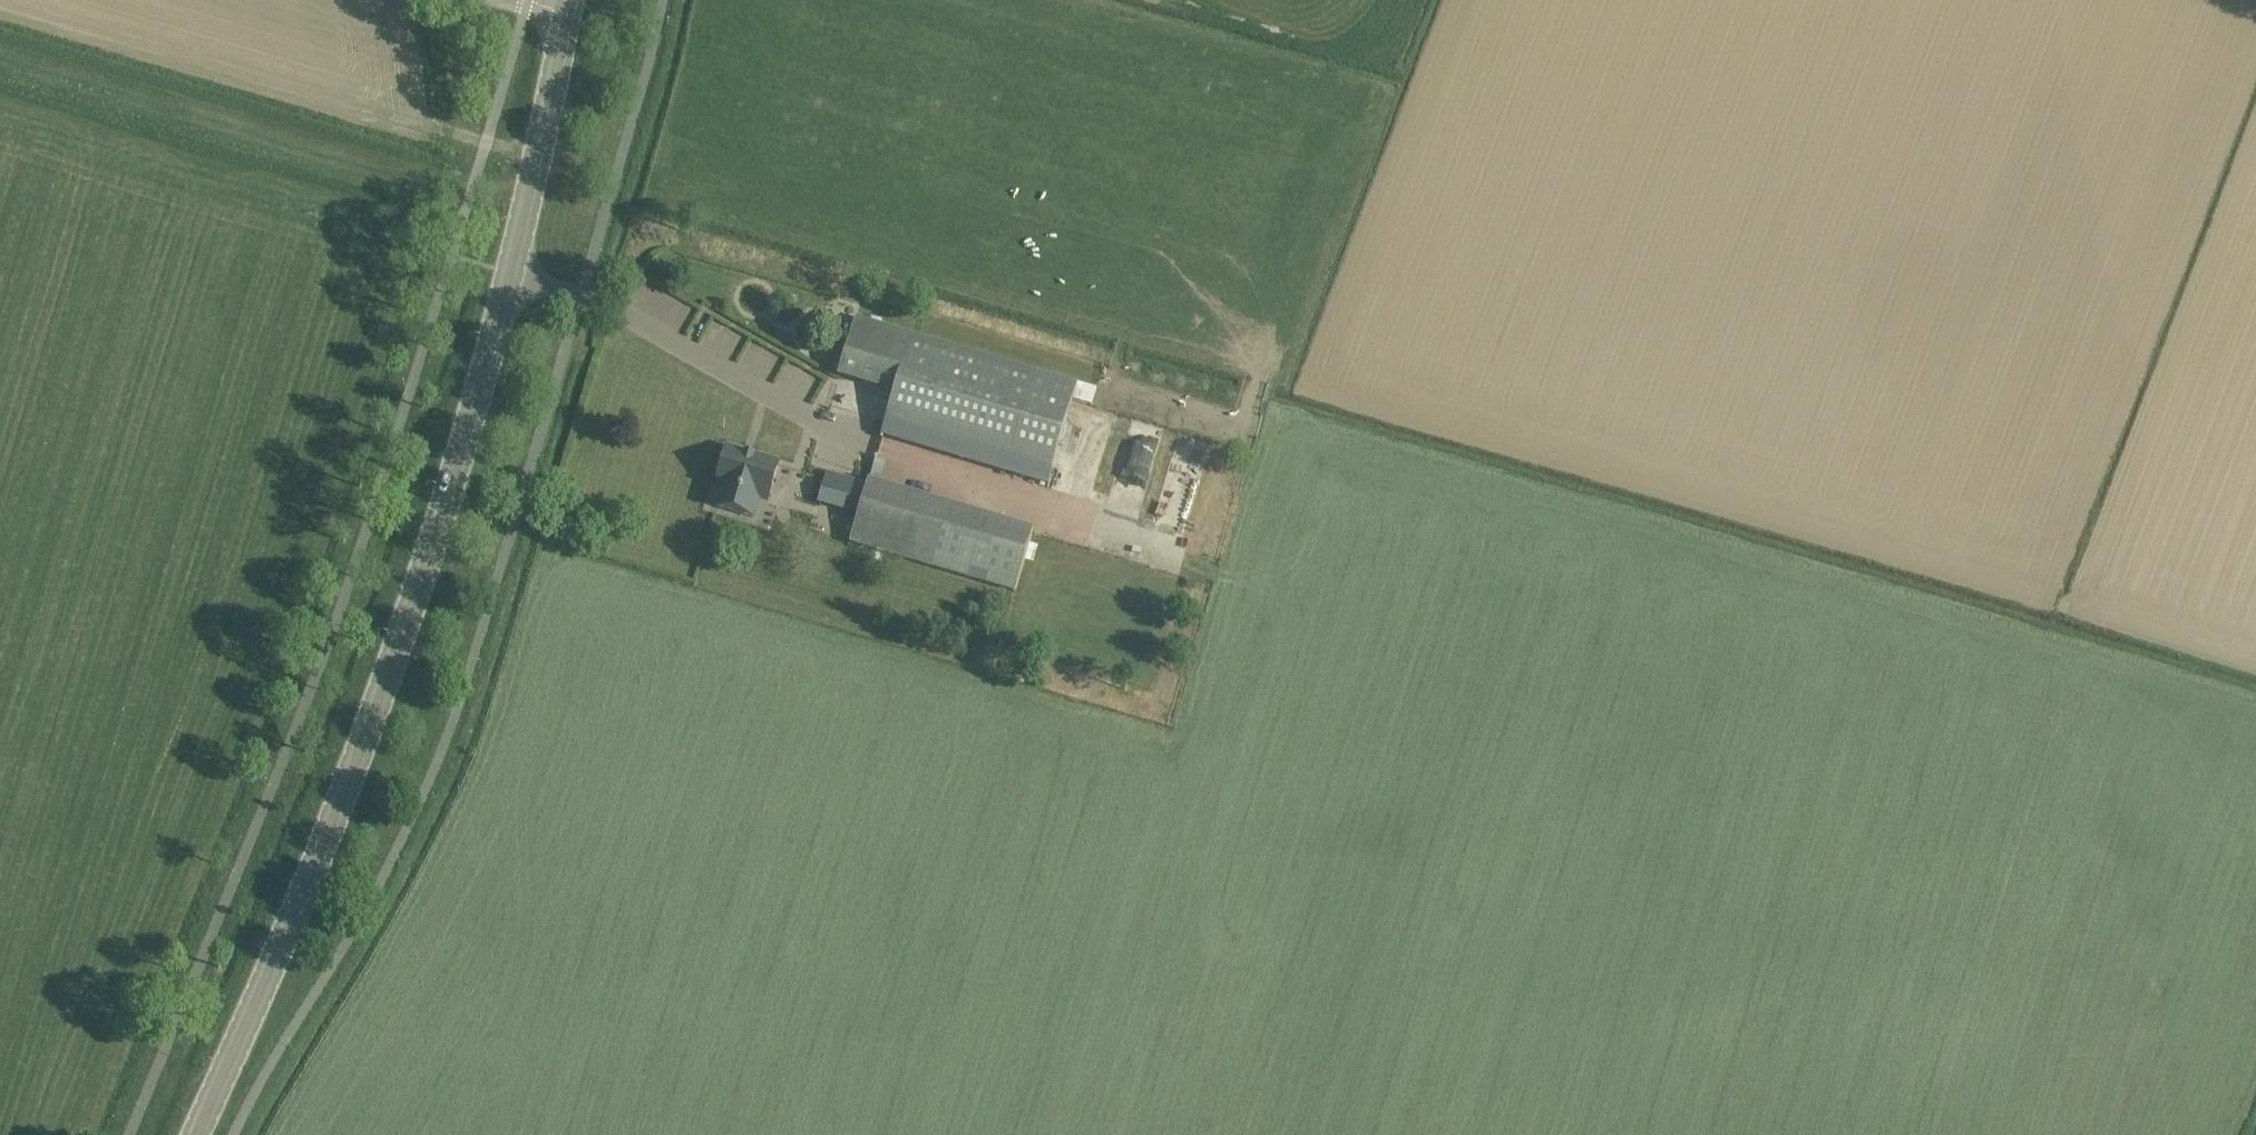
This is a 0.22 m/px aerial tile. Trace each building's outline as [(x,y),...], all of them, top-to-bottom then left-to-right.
[(840,370),(896,387),(911,336),(855,319),(840,370)] [(1077,385),(911,336),(896,387),(888,414),(889,415),(882,436),(899,442),(906,420),(1054,464),(1077,385)] [(778,465),(727,449),(716,486),(721,488),(716,507),(752,518),(753,516),(743,513),(748,496),(767,501),(778,465)] [(1159,484),(1163,464),(1121,455),(1111,504),(1137,510),(1143,481),(1159,484)] [(1034,531),(868,482),(850,542),(1016,592),(1034,531)]
